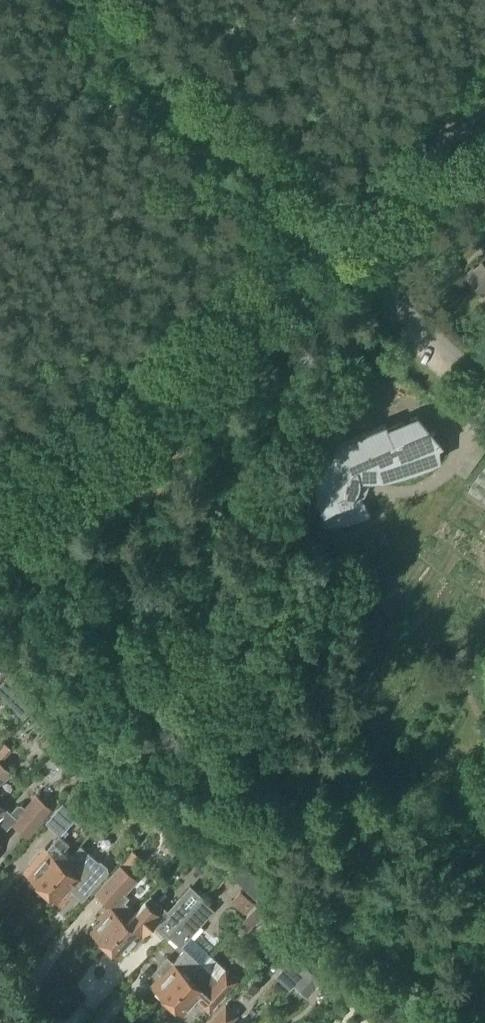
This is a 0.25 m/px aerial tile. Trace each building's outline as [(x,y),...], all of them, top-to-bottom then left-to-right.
[(468,274),(484,293),(484,258),(468,274)] [(442,445),(417,416),(388,429),(386,424),(339,444),(331,451),(324,459),(320,468),(319,471),(318,474),(317,477),(317,481),(317,491),(319,502),(323,511),(322,512),(324,524),(334,523),(340,522),(350,521),(356,519),(361,517),(365,513),(366,507),(367,506),(361,496),(359,493),(356,491),(358,489),(360,481),(360,478),(365,478),(371,479),(376,479),(382,477),(389,476),(394,475),(401,473),(408,471),(424,466),(439,460),(438,447),(442,445)] [(21,696),(4,680),(0,684),(0,696),(10,706),(21,696)] [(11,772),(1,763),(12,750),(4,742),(0,747),(0,783),(11,772)] [(23,871),(41,888),(71,855),(65,849),(68,846),(69,845),(60,836),(78,816),(78,815),(91,801),(77,789),(61,805),(63,807),(48,822),(61,834),(40,856),(39,855),(23,871)] [(36,794),(25,807),(22,804),(17,805),(11,812),(4,806),(0,811),(0,837),(12,824),(28,838),(53,809),(36,794)] [(168,839),(173,834),(164,825),(163,825),(163,835),(168,839)] [(173,851),(178,851),(180,847),(181,842),(177,838),(172,838),(169,842),(169,847),(173,851)] [(71,855),(41,888),(60,905),(72,892),(82,900),(109,871),(107,870),(107,867),(101,861),(98,861),(81,846),(72,856),(71,855)] [(219,861),(228,869),(237,859),(228,851),(219,861)] [(106,903),(108,906),(119,893),(121,891),(122,891),(125,894),(138,880),(119,864),(94,893),(106,903)] [(246,890),(259,901),(270,889),(257,877),(246,890)] [(142,935),(152,924),(167,938),(169,936),(202,899),(204,897),(190,885),(167,910),(150,895),(135,911),(105,945),(118,957),(127,946),(131,949),(143,936),(142,935)] [(129,897),(125,894),(122,891),(119,893),(108,906),(98,917),(102,920),(91,932),(105,945),(135,911),(125,902),(129,897)] [(246,914),(255,905),(241,892),(232,901),(246,914)] [(150,985),(169,1002),(202,964),(210,956),(190,937),(214,910),(202,899),(169,936),(184,950),(173,962),(167,956),(157,967),(163,972),(150,985)] [(247,931),(265,912),(257,905),(239,924),(247,931)] [(285,933),(287,931),(268,913),(255,927),(274,945),(277,942),(285,933)] [(288,962),(302,975),(311,965),(316,961),(325,950),(311,938),(302,948),(301,947),(288,962)] [(202,964),(169,1002),(181,1013),(195,997),(209,1010),(237,981),(210,956),(202,964)] [(311,965),(302,975),(294,985),(307,997),(329,973),(316,961),(311,965)] [(209,1022),(230,1022),(233,1019),(237,1015),(231,1009),(225,1004),(209,1022)]
